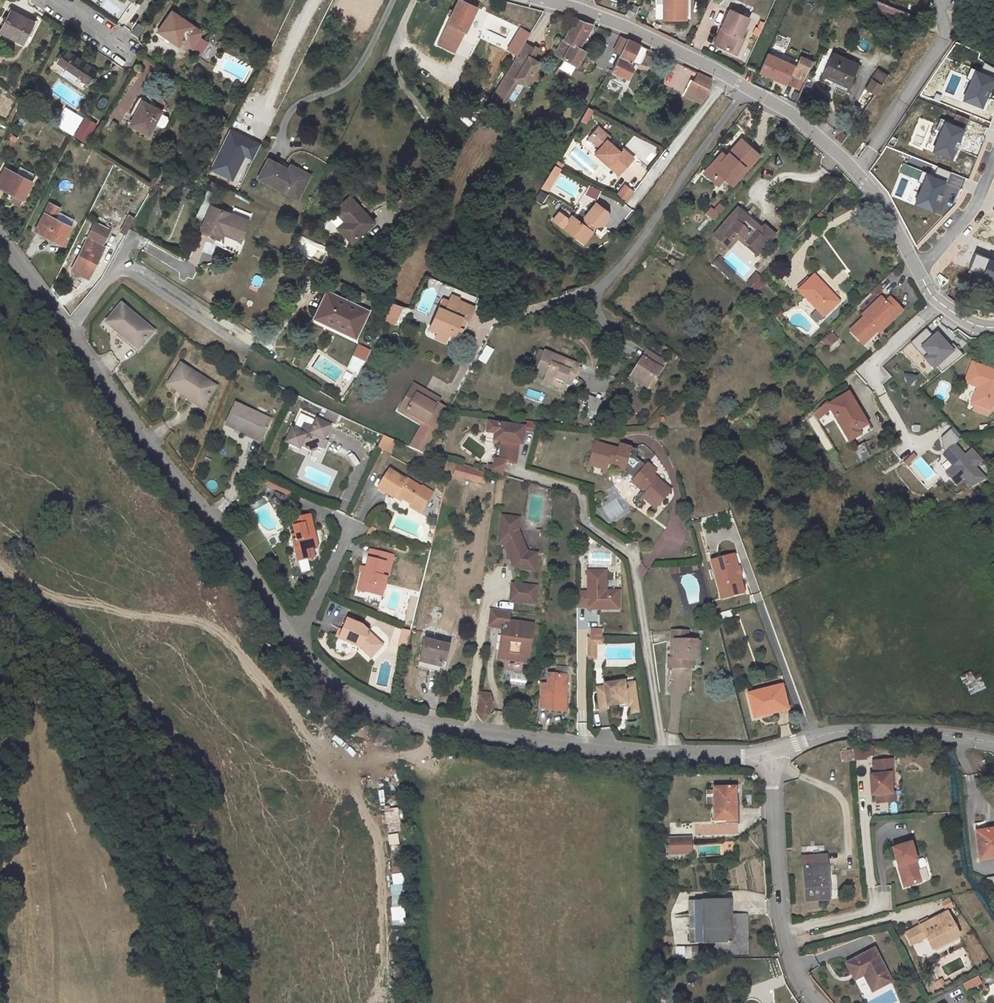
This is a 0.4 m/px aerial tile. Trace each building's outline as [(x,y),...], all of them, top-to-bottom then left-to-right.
[(465,0),(453,0),(436,40),(453,47),(472,3),(465,0)] [(684,21),(684,0),(662,0),(654,0),(654,19),(662,19),(662,21),(684,21)] [(729,11),(720,30),(724,32),(717,47),(735,56),(742,39),(740,38),(748,20),(729,11)] [(206,32),(177,13),(163,36),(183,48),(186,43),(196,49),(206,32)] [(35,27),(11,16),(1,38),(25,48),(35,27)] [(591,23),(579,20),(567,40),(558,55),(567,60),(579,67),(588,52),(582,49),(588,38),(584,36),(591,23)] [(139,39),(147,29),(138,22),(130,32),(139,39)] [(713,46),(717,47),(724,32),(720,30),(713,46)] [(632,38),(625,36),(618,49),(623,53),(632,38)] [(656,48),(632,38),(623,53),(616,66),(632,75),(642,60),(647,63),(656,48)] [(535,48),(525,42),(492,96),(501,102),(500,103),(503,105),(508,96),(506,95),(517,77),(519,79),(526,83),(540,62),(533,58),(530,56),(535,48)] [(539,48),(536,46),(535,48),(530,56),(533,58),(539,48)] [(767,54),(759,72),(800,90),(812,62),(800,57),(796,67),(767,54)] [(832,55),(821,78),(847,90),(858,68),(832,55)] [(99,79),(68,57),(59,69),(90,91),(99,79)] [(579,67),(567,60),(565,63),(577,70),(579,67)] [(882,74),(874,84),(881,89),(889,79),(882,74)] [(519,79),(517,77),(506,95),(508,96),(519,79)] [(723,90),(701,80),(695,93),(714,101),(723,90)] [(867,93),(875,98),(881,89),(874,84),(867,93)] [(596,104),(591,102),(584,114),(588,117),(596,104)] [(967,120),(946,106),(942,112),(964,126),(967,120)] [(166,119),(148,110),(136,134),(155,143),(166,119)] [(964,126),(942,112),(936,121),(958,136),(964,126)] [(18,123),(24,126),(28,118),(22,114),(18,123)] [(85,116),(73,136),(86,143),(97,124),(85,116)] [(615,131),(603,121),(593,133),(605,142),(603,145),(600,148),(614,160),(624,168),(629,162),(630,163),(639,151),(628,142),(627,143),(626,145),(620,140),(612,134),(615,131)] [(936,121),(928,133),(949,147),(958,136),(936,121)] [(209,171),(233,182),(244,157),(252,161),(261,143),(229,128),(209,171)] [(772,146),(758,132),(742,149),(738,153),(733,150),(720,164),(728,172),(734,165),(740,170),(747,177),(759,165),(756,163),(772,146)] [(605,142),(593,133),(591,135),(603,145),(605,142)] [(742,149),(738,145),(733,150),(738,153),(742,149)] [(775,148),(772,146),(756,163),(759,165),(775,148)] [(565,159),(558,155),(556,159),(562,163),(565,159)] [(562,163),(556,159),(552,166),(558,169),(562,163)] [(740,170),(734,165),(728,172),(733,177),(740,170)] [(558,169),(552,166),(545,177),(551,181),(558,169)] [(190,172),(178,167),(174,173),(186,179),(190,172)] [(295,180),(269,169),(261,185),(298,202),(309,178),(298,173),(295,180)] [(551,181),(545,177),(541,183),(548,187),(551,181)] [(5,178),(0,187),(0,199),(20,210),(30,193),(5,178)] [(634,183),(626,193),(634,200),(643,189),(634,183)] [(588,184),(583,194),(595,200),(600,190),(588,184)] [(535,200),(543,203),(546,193),(538,190),(535,200)] [(613,206),(601,198),(590,213),(592,214),(588,219),(584,216),(574,218),(569,224),(584,234),(587,230),(595,235),(600,228),(598,226),(601,221),(602,222),(609,220),(614,213),(613,206)] [(375,225),(350,200),(336,213),(347,224),(351,229),(342,237),(352,247),(375,225)] [(721,206),(716,211),(723,218),(733,207),(729,203),(723,208),(721,206)] [(235,216),(214,207),(204,229),(224,238),(222,244),(224,245),(223,249),(228,251),(232,242),(242,246),(254,217),(238,209),(235,216)] [(769,228),(747,207),(744,210),(766,231),(769,228)] [(766,231),(744,210),(719,236),(730,247),(741,235),(752,246),(750,248),(760,256),(778,237),(769,228),(766,231)] [(128,235),(135,216),(127,213),(120,233),(128,235)] [(804,220),(799,215),(791,224),(796,229),(804,220)] [(49,227),(40,222),(29,243),(54,258),(64,241),(46,232),(49,227)] [(351,229),(347,224),(338,232),(342,237),(351,229)] [(847,234),(841,228),(832,237),(836,242),(841,237),(843,238),(847,234)] [(595,235),(587,230),(584,234),(591,240),(595,235)] [(193,248),(200,252),(208,236),(200,232),(193,248)] [(101,255),(86,247),(64,284),(83,296),(101,266),(96,263),(101,255)] [(736,273),(721,257),(715,263),(731,278),(736,273)] [(744,283),(755,293),(765,283),(755,272),(744,283)] [(841,304),(816,277),(801,292),(819,311),(825,318),(841,304)] [(893,302),(889,298),(870,316),(871,318),(857,331),(866,340),(874,334),(878,338),(884,332),(886,334),(910,312),(901,303),(895,309),(891,304),(893,302)] [(901,303),(897,299),(893,302),(891,304),(895,309),(901,303)] [(367,315),(327,301),(318,326),(358,341),(367,315)] [(384,321),(395,326),(404,307),(393,302),(384,321)] [(463,328),(469,315),(453,308),(454,306),(446,303),(443,309),(440,318),(433,315),(425,334),(433,337),(432,340),(430,345),(440,350),(444,342),(454,346),(458,336),(453,334),(457,325),(462,327),(463,328)] [(443,309),(437,306),(433,315),(440,318),(443,309)] [(825,318),(819,311),(812,317),(818,325),(825,318)] [(145,342),(110,319),(97,339),(132,361),(145,342)] [(462,327),(457,325),(453,334),(458,336),(462,327)] [(927,329),(911,342),(924,358),(925,356),(939,374),(961,356),(940,330),(933,336),(927,329)] [(820,341),(827,348),(838,338),(830,331),(820,341)] [(874,334),(866,340),(871,345),(878,338),(874,334)] [(359,344),(352,355),(365,363),(372,351),(359,344)] [(486,364),(494,350),(485,345),(478,360),(486,364)] [(343,373),(318,361),(311,376),(336,388),(343,373)] [(664,371),(645,362),(632,389),(649,397),(655,386),(657,387),(664,371)] [(550,393),(557,396),(561,387),(565,388),(572,391),(578,379),(545,363),(536,380),(544,383),(543,386),(552,390),(550,393)] [(970,364),(962,383),(976,388),(970,404),(974,406),(971,412),(986,417),(993,397),(993,373),(970,364)] [(219,402),(183,382),(172,402),(208,422),(219,402)] [(528,389),(526,398),(542,403),(545,394),(528,389)] [(416,395),(410,392),(406,399),(412,402),(416,395)] [(590,394),(581,405),(591,413),(600,402),(590,394)] [(426,400),(416,395),(412,402),(406,399),(400,410),(407,413),(404,419),(414,424),(412,427),(423,432),(424,429),(436,435),(446,415),(434,409),(424,405),(426,400)] [(864,432),(845,397),(826,407),(846,442),(864,432)] [(436,405),(426,400),(424,405),(434,409),(436,405)] [(324,416),(335,422),(338,415),(327,410),(324,416)] [(407,413),(400,410),(396,419),(412,427),(414,424),(404,419),(407,413)] [(265,432),(232,412),(219,432),(253,452),(265,432)] [(288,435),(279,449),(293,457),(295,455),(305,461),(310,460),(312,456),(318,459),(322,453),(319,451),(328,438),(314,429),(309,437),(301,432),(296,440),(288,435)] [(537,436),(522,433),(520,439),(489,433),(487,443),(495,444),(493,451),(501,453),(499,464),(498,470),(506,471),(505,474),(514,476),(518,457),(521,457),(524,443),(535,446),(537,436)] [(495,444),(487,443),(485,450),(493,451),(495,444)] [(381,444),(376,451),(393,458),(397,450),(381,444)] [(864,444),(856,446),(859,459),(867,457),(864,444)] [(957,445),(946,454),(953,462),(944,469),(959,487),(966,481),(974,490),(988,479),(978,467),(984,462),(974,449),(965,456),(957,445)] [(618,461),(594,456),(589,480),(593,481),(594,475),(605,478),(603,483),(607,483),(609,473),(615,474),(614,478),(626,480),(628,478),(633,483),(631,485),(634,487),(630,490),(637,501),(644,497),(648,503),(636,509),(639,514),(644,511),(649,519),(672,503),(657,481),(651,486),(635,462),(636,458),(619,455),(618,461)] [(503,476),(505,474),(506,471),(498,470),(499,464),(492,463),(490,473),(485,472),(483,479),(501,484),(503,476)] [(478,477),(459,472),(456,484),(475,489),(478,477)] [(387,480),(374,495),(388,507),(389,507),(391,505),(396,509),(405,517),(403,519),(412,527),(427,509),(418,501),(417,503),(402,490),(401,491),(387,480)] [(283,495),(257,481),(256,485),(282,498),(283,495)] [(299,519),(281,522),(283,537),(284,542),(280,543),(282,554),(284,564),(296,562),(294,552),(299,551),(304,550),(299,519)] [(522,529),(505,526),(500,554),(507,555),(515,577),(535,581),(538,563),(528,561),(520,540),(522,529)] [(386,564),(366,558),(363,566),(361,566),(359,575),(355,589),(352,588),(350,597),(365,601),(367,593),(375,595),(378,586),(380,586),(386,564)] [(730,566),(708,572),(718,610),(730,607),(728,600),(739,597),(730,566)] [(587,603),(577,603),(577,618),(587,618),(587,620),(592,620),(592,617),(597,617),(597,621),(609,621),(609,616),(618,616),(618,603),(605,603),(606,582),(588,582),(587,603)] [(375,595),(367,593),(365,601),(373,603),(375,595)] [(537,596),(512,594),(511,611),(536,614),(537,596)] [(739,597),(728,600),(730,607),(741,604),(739,597)] [(511,621),(491,619),(488,636),(503,638),(500,662),(510,663),(511,659),(521,660),(520,665),(530,666),(534,634),(509,631),(511,621)] [(351,628),(336,620),(327,639),(341,646),(343,643),(350,647),(358,657),(368,647),(351,628)] [(400,663),(403,663),(408,643),(401,641),(397,657),(401,658),(400,663)] [(370,649),(368,647),(358,657),(350,647),(343,643),(341,646),(348,650),(357,660),(370,649)] [(686,643),(671,643),(671,654),(675,654),(674,671),(671,670),(667,670),(667,682),(691,682),(691,673),(695,673),(696,655),(686,654),(686,643)] [(587,648),(587,670),(595,670),(595,655),(602,655),(603,649),(590,648),(587,648)] [(448,655),(423,651),(418,687),(433,689),(435,678),(444,679),(448,655)] [(521,660),(511,659),(510,663),(500,662),(500,667),(529,671),(530,666),(520,665),(521,660)] [(981,677),(975,680),(972,672),(962,676),(970,695),(986,688),(981,677)] [(549,697),(541,696),(539,719),(547,720),(547,724),(568,726),(569,706),(564,706),(565,688),(550,687),(549,697)] [(782,690),(748,699),(754,723),(772,719),(771,714),(787,710),(782,690)] [(603,698),(596,698),(598,721),(606,720),(606,717),(617,716),(625,715),(625,718),(628,718),(635,717),(634,695),(624,696),(624,693),(603,695),(603,698)] [(477,716),(486,718),(488,704),(479,703),(477,716)] [(787,710),(771,714),(772,719),(788,714),(787,710)] [(476,722),(482,731),(491,726),(489,724),(489,718),(486,718),(477,716),(476,722)] [(883,769),(886,769),(885,755),(867,757),(868,770),(862,771),(864,790),(869,790),(869,799),(882,798),(881,789),(885,789),(883,769)] [(750,836),(751,804),(730,804),(730,807),(724,807),(724,819),(730,819),(730,835),(750,836)] [(993,843),(993,822),(993,821),(990,821),(990,816),(970,818),(972,844),(993,843)] [(895,891),(913,886),(909,872),(906,874),(904,866),(908,865),(904,848),(885,853),(895,891)] [(706,868),(705,852),(685,853),(685,868),(706,868)] [(800,912),(825,909),(821,874),(818,874),(816,867),(794,870),(800,912)] [(945,910),(954,906),(951,898),(942,902),(945,910)] [(743,929),(743,915),(702,915),(702,957),(742,957),(743,929)] [(928,955),(954,941),(942,916),(903,937),(908,948),(921,942),(928,955)] [(760,929),(743,929),(742,957),(743,970),(760,970),(760,929)] [(886,987),(869,955),(841,969),(846,979),(857,974),(861,981),(868,996),(886,987)] [(857,974),(846,979),(850,987),(861,981),(857,974)] [(963,983),(966,991),(983,985),(980,976),(963,983)]
